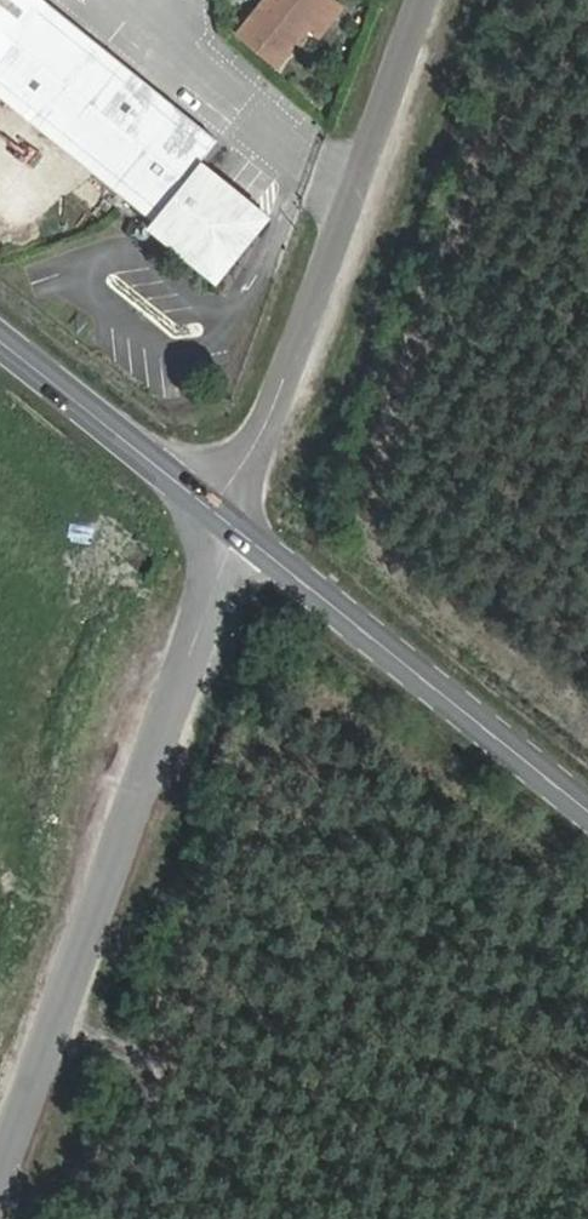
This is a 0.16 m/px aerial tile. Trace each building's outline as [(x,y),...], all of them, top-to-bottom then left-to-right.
[(46,0),(0,0),(0,98),(196,259),(239,204),(178,154),(199,125),(46,0)] [(228,21),(263,49),(292,10),(300,0),(244,0),(228,21)] [(324,0),(300,0),(292,10),(309,20),(324,0)]
